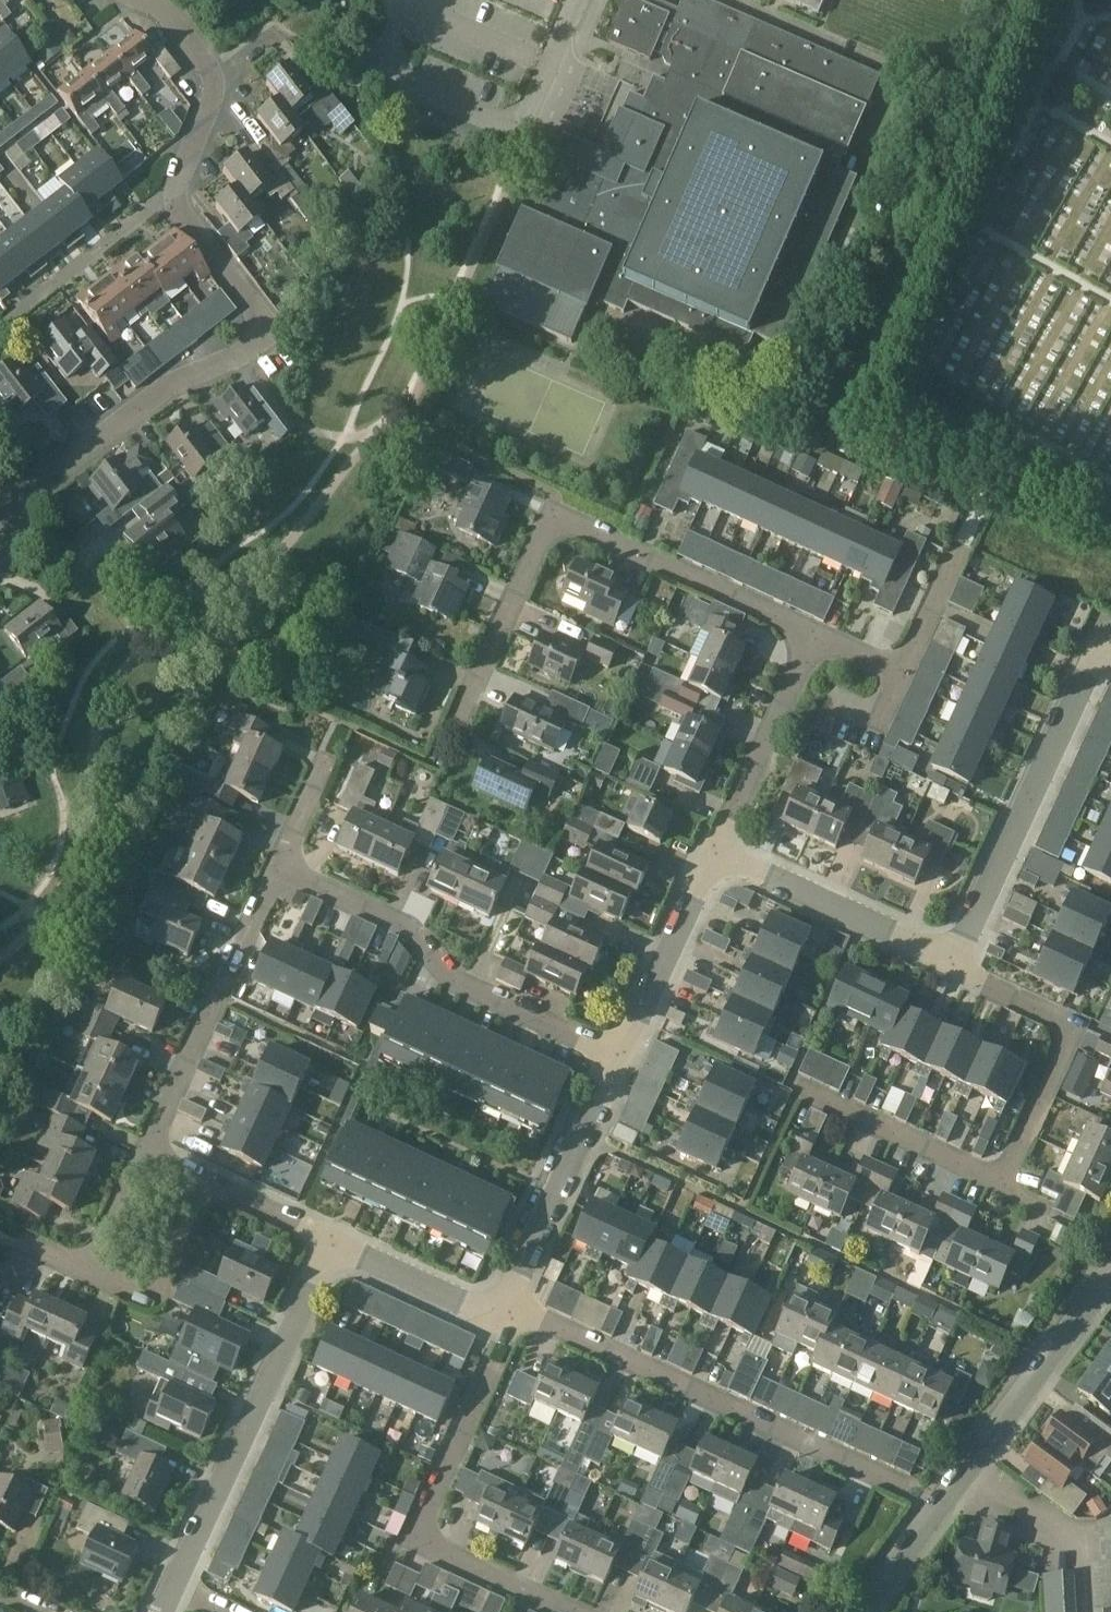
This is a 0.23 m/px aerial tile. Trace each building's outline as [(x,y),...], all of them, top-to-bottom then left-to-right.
[(655,60),(670,66),(670,68),(663,84),(651,79),(642,100),(639,99),(629,120),(627,119),(608,161),(572,145),(563,165),(579,172),(577,177),(560,170),(538,220),(522,213),(497,270),(498,271),(483,305),(571,343),(586,309),(587,310),(592,299),(623,312),(627,303),(744,354),(752,335),(764,340),(782,348),(856,179),(838,171),(836,171),(842,157),(844,152),(846,153),(879,78),(701,0),(681,0),(676,13),(646,0),(636,0),(634,5),(625,1),(606,44),(648,62),(650,57),(655,60)] [(783,0),(818,15),(825,0),(783,0)] [(991,0),(989,5),(988,8),(1000,13),(1003,5),(991,0)] [(1012,0),(1011,0),(1008,8),(1020,13),(1023,5),(1012,0)] [(1008,8),(1004,15),(1016,21),(1020,13),(1008,8)] [(133,33),(107,53),(123,75),(145,103),(154,96),(131,68),(148,54),(169,81),(180,72),(150,33),(140,41),(133,33)] [(0,35),(0,72),(6,80),(25,65),(1,34),(0,35)] [(44,66),(62,51),(51,38),(40,43),(33,52),(44,66)] [(107,53),(81,74),(98,95),(107,107),(116,118),(124,111),(106,88),(123,75),(107,53)] [(285,66),(262,83),(275,101),(286,114),(292,122),(308,110),(318,123),(325,117),(330,124),(340,136),(352,126),(314,76),(302,85),(301,86),(285,66)] [(81,74),(55,94),(90,138),(99,131),(90,120),(106,108),(107,107),(98,95),(81,74)] [(57,105),(50,96),(32,111),(39,120),(57,105)] [(286,114),(275,101),(253,118),(269,139),(258,147),(271,164),(278,172),(287,165),(288,164),(290,162),(287,158),(294,152),(286,141),(299,131),(292,122),(286,114)] [(60,128),(69,121),(61,110),(52,117),(60,128)] [(32,111),(13,125),(20,134),(39,120),(32,111)] [(178,122),(167,131),(174,138),(178,135),(181,127),(178,122)] [(0,136),(0,148),(1,149),(20,134),(13,125),(0,136)] [(32,133),(23,140),(31,150),(40,143),(32,133)] [(31,150),(23,140),(14,146),(15,147),(22,157),(31,150)] [(22,157),(15,147),(6,154),(14,164),(23,157),(22,157)] [(136,151),(114,168),(113,168),(121,179),(144,161),(136,151)] [(271,164),(258,174),(242,154),(220,171),(245,200),(259,189),(268,200),(275,194),(281,201),(287,196),(288,195),(294,191),(278,172),(271,164)] [(95,155),(76,170),(104,207),(112,201),(106,194),(117,185),(95,155)] [(287,165),(278,172),(294,191),(295,193),(297,196),(306,189),(287,165)] [(104,207),(76,170),(56,185),(63,193),(80,214),(90,206),(96,214),(104,207)] [(245,200),(220,171),(233,188),(213,204),(228,225),(216,235),(236,259),(248,249),(245,245),(252,239),(243,229),(257,218),(244,201),(245,200)] [(295,193),(294,191),(290,194),(288,195),(287,196),(291,201),(306,220),(316,219),(297,196),(295,193)] [(63,193),(44,207),(73,245),(81,239),(75,231),(87,223),(80,214),(63,193)] [(44,207),(25,222),(49,252),(59,244),(65,251),(73,245),(44,207)] [(25,222),(6,236),(35,274),(44,268),(38,260),(49,252),(25,222)] [(159,245),(154,249),(179,281),(190,274),(196,282),(205,275),(172,232),(158,243),(159,245)] [(6,236),(0,241),(0,267),(11,281),(22,273),(28,280),(35,274),(6,236)] [(149,251),(135,261),(135,262),(158,291),(157,292),(160,296),(179,281),(154,249),(150,252),(149,251)] [(135,262),(135,261),(134,259),(128,263),(126,261),(113,272),(140,305),(141,305),(157,292),(158,291),(135,262)] [(11,281),(0,267),(0,290),(11,281)] [(100,285),(95,288),(121,320),(134,310),(141,319),(148,314),(141,305),(140,305),(113,272),(99,282),(100,285)] [(121,320),(95,288),(91,292),(89,290),(75,301),(108,344),(117,337),(110,328),(121,320)] [(219,291),(193,311),(200,322),(215,310),(224,321),(235,312),(219,291)] [(215,310),(200,322),(209,332),(224,321),(215,310)] [(60,323),(36,343),(64,378),(84,363),(97,381),(118,365),(89,328),(74,340),(60,323)] [(174,326),(156,340),(164,350),(178,339),(186,350),(197,342),(182,324),(176,329),(174,326)] [(178,339),(164,350),(172,361),(186,350),(178,339)] [(134,357),(125,364),(141,384),(150,378),(134,357)] [(0,371),(0,404),(9,416),(12,420),(34,403),(46,419),(65,404),(44,376),(33,384),(26,375),(15,360),(0,371)] [(243,385),(215,406),(226,421),(230,418),(246,439),(266,424),(278,440),(295,428),(270,394),(257,404),(250,395),(243,385)] [(98,402),(73,425),(86,438),(110,414),(98,402)] [(197,437),(188,425),(166,442),(193,477),(214,461),(225,475),(240,464),(217,432),(203,443),(197,437)] [(752,444),(755,436),(737,427),(734,435),(752,444)] [(718,468),(698,459),(706,443),(687,434),(653,507),(672,516),(678,503),(688,507),(690,502),(701,507),(702,505),(702,504),(718,468)] [(120,459),(91,481),(96,487),(113,509),(114,511),(116,514),(122,510),(128,517),(134,513),(134,514),(141,509),(164,491),(156,481),(154,478),(142,487),(134,477),(142,471),(144,472),(149,468),(153,465),(139,447),(122,461),(120,459)] [(433,449),(425,466),(465,485),(473,468),(433,449)] [(823,452),(817,466),(837,475),(844,461),(823,452)] [(793,472),(809,479),(816,464),(800,456),(793,472)] [(738,478),(718,468),(702,504),(702,505),(722,514),(738,478)] [(758,487),(738,478),(722,514),(742,523),(758,487)] [(886,481),(876,503),(892,510),(902,488),(886,481)] [(465,513),(457,530),(493,548),(502,529),(496,527),(507,504),(470,486),(459,510),(465,513)] [(779,496),(758,487),(742,523),(762,532),(779,496)] [(148,518),(141,523),(125,535),(146,562),(180,535),(168,519),(185,506),(174,491),(172,493),(168,488),(164,491),(141,509),(148,518)] [(799,505),(779,496),(762,532),(782,541),(799,505)] [(819,515),(799,505),(782,541),(802,551),(819,515)] [(819,515),(802,551),(822,560),(839,524),(819,515)] [(635,516),(627,532),(639,537),(646,522),(635,516)] [(399,519),(395,528),(413,537),(417,527),(399,519)] [(839,524),(822,560),(842,569),(859,533),(839,524)] [(919,527),(914,538),(925,544),(930,533),(919,527)] [(392,531),(383,550),(393,555),(386,570),(416,584),(411,596),(423,602),(420,608),(452,623),(462,601),(466,603),(472,591),(453,582),(456,576),(432,565),(438,552),(392,531)] [(879,542),(859,533),(842,569),(862,578),(879,542)] [(879,542),(862,578),(861,581),(872,586),(870,591),(879,595),(873,608),(892,617),(925,544),(914,538),(907,535),(899,552),(879,542)] [(703,539),(703,540),(698,552),(707,556),(713,544),(703,539)] [(698,552),(692,564),(702,568),(707,556),(698,552)] [(754,562),(744,558),(738,570),(748,575),(754,562)] [(577,566),(563,596),(587,608),(584,615),(613,629),(616,622),(621,611),(628,597),(630,592),(614,585),(615,583),(616,580),(579,562),(577,566)] [(748,575),(738,570),(733,582),(742,587),(748,575)] [(785,577),(784,577),(778,589),(788,594),(789,593),(794,582),(794,581),(785,577)] [(960,579),(956,589),(968,594),(972,585),(960,579)] [(985,590),(972,584),(972,585),(968,594),(980,600),(982,595),(985,590)] [(1015,585),(1006,606),(1042,622),(1051,602),(1015,585)] [(788,594),(778,589),(773,601),(783,606),(788,594)] [(824,596),(819,608),(829,612),(834,600),(824,596)] [(639,602),(628,597),(621,611),(632,616),(639,602)] [(961,597),(950,620),(974,631),(985,609),(961,597)] [(695,602),(692,609),(707,616),(711,608),(695,601),(695,602)] [(39,602),(2,631),(25,661),(57,637),(63,644),(77,633),(61,612),(52,619),(39,602)] [(1006,606),(1005,608),(996,626),(1032,642),(1042,622),(1006,606)] [(829,612),(819,608),(813,620),(823,624),(829,612)] [(706,616),(690,609),(684,623),(703,632),(710,618),(706,617),(706,616)] [(351,617),(344,633),(358,640),(366,624),(351,617)] [(711,637),(700,661),(732,676),(744,650),(732,645),(738,631),(710,618),(703,632),(703,633),(711,637)] [(942,619),(937,629),(949,634),(954,625),(942,619)] [(954,625),(949,634),(961,640),(966,631),(954,625)] [(1032,642),(996,626),(987,646),(1023,663),(1032,642)] [(937,629),(930,644),(954,656),(961,640),(949,634),(937,629)] [(393,656),(383,680),(394,685),(389,697),(403,703),(400,709),(416,716),(429,686),(423,684),(429,672),(412,664),(419,648),(391,635),(384,652),(393,656)] [(543,638),(529,668),(569,686),(582,656),(543,638)] [(617,649),(594,638),(584,659),(608,670),(617,649)] [(987,646),(982,657),(978,666),(1014,683),(1023,663),(987,646)] [(923,659),(921,665),(945,676),(947,671),(923,659)] [(700,661),(687,688),(684,687),(679,699),(696,707),(702,695),(720,703),(720,702),(727,705),(733,690),(727,687),(732,676),(700,661)] [(921,665),(918,669),(943,681),(945,676),(921,665)] [(1014,683),(978,666),(968,687),(1004,703),(1014,683)] [(685,685),(654,670),(647,685),(651,686),(666,693),(679,699),(684,687),(685,685)] [(639,681),(634,691),(646,696),(651,686),(647,685),(639,681)] [(968,687),(959,707),(995,724),(1004,703),(968,687)] [(515,697),(500,730),(553,754),(567,724),(581,730),(590,711),(552,693),(544,710),(515,697)] [(679,699),(666,693),(659,708),(683,719),(687,721),(689,722),(696,707),(679,699)] [(1104,699),(1100,706),(1110,711),(1110,702),(1104,699)] [(904,700),(902,705),(926,717),(929,711),(904,700)] [(240,705),(235,715),(237,716),(243,719),(244,719),(249,709),(248,709),(242,706),(240,705)] [(902,705),(900,710),(924,721),(926,717),(902,705)] [(1097,714),(1110,720),(1110,711),(1100,706),(1097,714)] [(995,724),(959,707),(949,727),(985,744),(995,724)] [(243,719),(237,716),(231,730),(240,734),(235,745),(246,750),(240,764),(271,778),(282,754),(263,744),(269,731),(244,719),(243,719)] [(683,729),(675,746),(707,761),(719,736),(687,721),(683,729)] [(985,744),(949,727),(940,748),(976,764),(985,744)] [(1085,739),(1081,748),(1105,759),(1109,751),(1085,739)] [(587,764),(592,748),(573,743),(568,758),(587,764)] [(707,761),(675,746),(663,773),(694,788),(707,761)] [(883,746),(878,758),(913,773),(919,759),(897,748),(895,751),(883,746)] [(976,764),(940,748),(931,768),(933,769),(967,785),(976,764)] [(1105,759),(1081,748),(1078,755),(1102,766),(1105,759)] [(626,780),(650,791),(651,791),(661,769),(636,758),(626,780)] [(488,760),(474,790),(525,814),(535,793),(549,800),(560,776),(530,762),(523,776),(521,775),(488,760)] [(794,799),(782,824),(809,836),(824,804),(811,798),(822,774),(818,772),(797,762),(785,786),(797,792),(794,799)] [(227,791),(207,781),(201,794),(233,809),(239,796),(258,805),(271,778),(240,764),(227,791)] [(341,808),(356,815),(340,849),(369,863),(386,829),(370,821),(377,806),(364,800),(376,774),(374,773),(361,767),(341,808)] [(592,773),(587,784),(600,790),(605,779),(592,773)] [(930,773),(926,782),(942,789),(947,780),(930,773)] [(0,788),(0,813),(29,802),(21,780),(0,788)] [(1066,781),(1063,787),(1087,798),(1090,792),(1066,781)] [(824,804),(809,836),(835,848),(839,839),(839,838),(850,816),(863,822),(864,822),(876,798),(874,798),(861,791),(850,786),(839,809),(838,808),(824,802),(824,804)] [(1063,787),(1060,793),(1084,804),(1087,798),(1063,787)] [(882,789),(878,798),(894,805),(898,796),(882,789)] [(191,796),(183,814),(198,821),(192,834),(198,837),(191,852),(229,870),(243,841),(222,832),(230,814),(191,796)] [(866,852),(862,861),(888,873),(903,840),(904,838),(891,833),(903,809),(894,805),(878,798),(878,799),(876,798),(864,822),(877,828),(866,851),(866,852)] [(632,800),(626,812),(634,816),(628,830),(660,845),(662,840),(665,834),(672,819),(640,804),(632,800)] [(397,834),(386,829),(369,863),(398,876),(414,842),(429,849),(434,838),(435,836),(448,809),(432,801),(419,829),(402,821),(397,834)] [(448,809),(435,836),(451,844),(451,843),(453,844),(453,843),(466,817),(448,809)] [(1102,831),(1110,835),(1110,812),(1102,831)] [(601,815),(594,829),(618,840),(625,826),(601,815)] [(585,850),(594,829),(571,818),(561,839),(585,850)] [(1077,819),(1072,830),(1078,833),(1083,822),(1077,819)] [(1071,833),(1047,822),(1044,829),(1068,840),(1071,833)] [(903,840),(888,873),(914,885),(925,859),(929,852),(942,858),(944,859),(948,850),(955,835),(929,823),(919,845),(917,845),(904,838),(903,840)] [(1068,840),(1044,829),(1041,835),(1065,846),(1068,840)] [(1093,852),(1110,860),(1110,835),(1102,831),(1093,852)] [(510,870),(511,871),(512,871),(540,884),(544,876),(544,877),(554,857),(552,856),(523,842),(510,870)] [(451,844),(429,890),(431,891),(462,905),(477,873),(460,865),(467,850),(466,849),(467,847),(460,843),(458,847),(453,844),(451,843),(451,844)] [(601,848),(589,875),(588,876),(632,896),(634,892),(639,890),(649,870),(601,848)] [(1045,855),(1034,850),(1024,873),(1035,878),(1045,855)] [(172,879),(157,872),(149,888),(153,890),(154,890),(187,906),(194,890),(215,900),(229,870),(191,852),(184,868),(178,866),(172,879)] [(1093,852),(1084,872),(1110,885),(1110,860),(1093,852)] [(477,873),(462,905),(489,918),(504,886),(511,871),(510,870),(497,864),(496,863),(489,878),(477,873)] [(588,876),(589,875),(585,873),(572,901),(616,921),(618,916),(624,914),(632,896),(588,876)] [(1035,878),(1024,873),(1020,882),(1035,889),(1039,880),(1035,878)] [(544,876),(540,884),(534,897),(560,909),(569,888),(544,877),(544,876)] [(723,897),(738,903),(737,904),(749,909),(755,895),(740,889),(731,890),(723,897)] [(142,921),(134,939),(152,947),(155,942),(188,958),(202,927),(186,920),(192,908),(187,906),(154,890),(140,920),(142,921)] [(1110,913),(1072,896),(1063,891),(1059,899),(1069,904),(1062,916),(1100,934),(1110,913)] [(718,906),(733,913),(737,904),(738,903),(723,897),(722,896),(718,906)] [(560,909),(534,897),(524,919),(550,930),(560,909)] [(323,903),(311,898),(305,911),(317,916),(323,903)] [(1019,914),(1007,909),(1002,920),(1014,925),(1019,914)] [(305,911),(300,922),(312,927),(317,916),(305,911)] [(810,936),(772,918),(763,914),(759,922),(769,926),(763,939),(801,956),(810,936)] [(1031,920),(1019,914),(1014,925),(1026,931),(1031,920)] [(1048,925),(1044,933),(1091,954),(1100,934),(1062,916),(1057,929),(1048,925)] [(352,917),(346,929),(358,935),(363,922),(352,917)] [(557,923),(544,949),(589,970),(590,967),(596,965),(605,945),(557,923)] [(346,929),(341,941),(348,944),(352,946),(358,935),(346,929)] [(718,937),(706,932),(701,943),(713,949),(718,937)] [(1091,954),(1044,933),(1040,940),(1049,944),(1044,957),(1081,974),(1091,954)] [(382,950),(392,954),(399,938),(390,934),(382,950)] [(718,937),(713,949),(725,954),(730,943),(718,937)] [(763,939),(757,951),(748,947),(744,955),(791,977),(801,956),(763,939)] [(291,942),(286,952),(273,945),(256,983),(276,992),(298,945),(291,942)] [(348,944),(338,963),(339,963),(346,967),(355,948),(352,946),(348,944)] [(305,948),(298,945),(276,992),(296,1002),(314,964),(300,958),(305,948)] [(990,946),(986,955),(1001,962),(1005,953),(990,946)] [(541,948),(530,972),(528,976),(529,976),(573,996),(575,991),(580,990),(589,970),(544,949),(541,948)] [(382,950),(378,959),(387,964),(392,954),(382,950)] [(791,977),(744,955),(741,962),(750,966),(744,979),(782,997),(791,977)] [(1044,957),(1038,970),(1028,966),(1025,973),(1072,995),(1081,974),(1044,957)] [(327,971),(314,964),(296,1002),(317,1011),(339,963),(338,963),(332,960),(327,971)] [(530,972),(527,970),(506,960),(496,982),(521,993),(529,976),(528,976),(530,972)] [(100,961),(93,975),(106,981),(113,968),(100,961)] [(346,967),(339,963),(317,1011),(337,1021),(354,983),(341,977),(346,967)] [(866,980),(858,976),(846,971),(829,1009),(840,1014),(836,1024),(844,1028),(866,980)] [(700,978),(688,972),(683,984),(694,989),(700,978)] [(712,983),(700,978),(694,989),(706,994),(712,983)] [(354,983),(337,1021),(357,1030),(379,983),(371,979),(367,989),(354,983)] [(729,988),(725,995),(773,1017),(782,997),(744,979),(738,992),(729,988)] [(887,990),(866,980),(844,1028),(853,1032),(857,1022),(869,1027),(887,990)] [(93,999),(84,1018),(113,1032),(119,1019),(153,1034),(167,1004),(123,984),(112,1008),(93,999)] [(887,990),(869,1027),(883,1034),(879,1043),(885,1046),(889,1037),(902,1011),(907,999),(887,990)] [(773,1017),(725,995),(722,1002),(731,1007),(725,1020),(763,1038),(773,1017)] [(383,1056),(381,1060),(402,1069),(404,1065),(546,1131),(568,1081),(427,1016),(429,1012),(408,1002),(383,1056)] [(670,1009),(666,1018),(681,1025),(685,1016),(670,1009)] [(885,1046),(884,1049),(879,1059),(887,1063),(892,1052),(904,1058),(922,1020),(902,1011),(889,1037),(885,1046)] [(922,1020),(904,1058),(918,1064),(913,1074),(920,1078),(942,1030),(946,1020),(937,1016),(933,1025),(922,1020)] [(84,1018),(76,1035),(91,1042),(85,1055),(96,1060),(89,1075),(126,1092),(139,1064),(105,1049),(113,1032),(84,1018)] [(725,1020),(720,1032),(710,1028),(706,1036),(754,1058),(763,1038),(725,1020)] [(233,1033),(234,1032),(218,1025),(214,1034),(229,1041),(233,1033)] [(233,1033),(229,1041),(242,1047),(248,1033),(236,1028),(234,1032),(233,1033)] [(962,1039),(942,1030),(920,1078),(928,1081),(932,1071),(945,1077),(962,1039)] [(1102,1036),(1095,1052),(1110,1059),(1110,1040),(1102,1036)] [(962,1039),(945,1077),(958,1083),(953,1093),(960,1096),(982,1048),(962,1039)] [(666,1058),(671,1049),(655,1042),(651,1051),(666,1058)] [(310,1069),(273,1051),(262,1047),(259,1055),(269,1059),(263,1072),(300,1089),(310,1069)] [(982,1048),(960,1096),(967,1100),(972,1090),(985,1096),(1002,1058),(982,1048)] [(819,1070),(825,1057),(809,1050),(804,1063),(819,1070)] [(348,1131),(350,1127),(381,1060),(383,1056),(376,1053),(342,1129),(348,1131)] [(754,1063),(739,1055),(734,1065),(749,1073),(754,1063)] [(1063,1091),(1080,1099),(1096,1064),(1079,1057),(1063,1091)] [(1023,1067),(1002,1058),(985,1096),(998,1102),(993,1112),(1000,1115),(1005,1105),(1023,1067)] [(214,1066),(202,1060),(196,1072),(208,1077),(214,1066)] [(819,1070),(804,1063),(798,1074),(814,1081),(819,1070)] [(838,1063),(827,1087),(839,1093),(850,1069),(838,1063)] [(755,1087),(717,1070),(708,1065),(704,1074),(714,1078),(708,1090),(746,1108),(755,1087)] [(214,1066),(208,1077),(220,1083),(226,1071),(214,1066)] [(263,1072),(257,1086),(247,1081),(244,1087),(291,1109),(300,1089),(263,1072)] [(48,1092),(41,1108),(53,1114),(70,1122),(77,1107),(112,1123),(126,1092),(89,1075),(82,1091),(71,1086),(64,1099),(48,1092)] [(1103,1093),(1110,1097),(1110,1075),(1103,1093)] [(865,1077),(860,1089),(871,1094),(876,1082),(865,1077)] [(339,1082),(331,1101),(340,1105),(348,1086),(339,1082)] [(291,1109),(244,1087),(240,1096),(250,1101),(244,1112),(282,1130),(291,1109)] [(871,1094),(860,1089),(854,1101),(866,1106),(871,1094)] [(692,1100),(689,1107),(736,1128),(746,1108),(708,1090),(702,1104),(692,1100)] [(911,1098),(905,1095),(900,1107),(911,1112),(917,1100),(911,1098)] [(183,1101),(177,1112),(190,1118),(195,1106),(183,1101)] [(207,1112),(195,1106),(190,1118),(202,1124),(207,1112)] [(736,1128),(689,1107),(685,1114),(695,1119),(689,1132),(727,1149),(736,1128)] [(900,1107),(895,1117),(895,1119),(906,1124),(911,1112),(900,1107)] [(1099,1135),(1105,1122),(1077,1109),(1067,1132),(1083,1140),(1075,1157),(1110,1174),(1110,1140),(1099,1135)] [(244,1112),(238,1126),(228,1121),(225,1128),(272,1150),(282,1130),(244,1112)] [(646,1124),(622,1113),(617,1124),(641,1135),(646,1124)] [(53,1114),(38,1147),(55,1154),(49,1168),(83,1183),(96,1156),(76,1147),(84,1128),(70,1122),(53,1114)] [(946,1114),(940,1126),(952,1131),(957,1119),(946,1114)] [(611,1138),(632,1148),(639,1135),(617,1124),(611,1138)] [(952,1131),(940,1126),(935,1138),(946,1143),(952,1131)] [(510,1207),(509,1207),(368,1143),(371,1137),(350,1127),(348,1131),(322,1187),(343,1196),(346,1192),(487,1256),(510,1207)] [(272,1150),(225,1128),(221,1136),(231,1140),(226,1153),(263,1170),(272,1150)] [(818,1138),(801,1130),(784,1169),(797,1175),(787,1195),(813,1207),(828,1173),(815,1167),(817,1163),(808,1159),(818,1138)] [(689,1132),(683,1144),(673,1140),(670,1148),(717,1170),(727,1149),(689,1132)] [(989,1144),(979,1139),(972,1155),(982,1159),(989,1144)] [(1065,1179),(1049,1171),(1041,1188),(1068,1201),(1074,1190),(1098,1202),(1110,1175),(1110,1174),(1075,1157),(1065,1179)] [(621,1161),(617,1170),(630,1176),(634,1167),(621,1161)] [(844,1180),(828,1173),(813,1207),(838,1219),(846,1202),(860,1209),(878,1169),(864,1163),(855,1181),(846,1177),(844,1180)] [(634,1167),(630,1176),(636,1179),(641,1177),(644,1171),(634,1166),(634,1167)] [(49,1168),(43,1182),(27,1175),(13,1207),(40,1219),(48,1202),(70,1212),(83,1183),(49,1168)] [(896,1178),(878,1169),(860,1209),(874,1215),(867,1231),(892,1243),(908,1210),(894,1203),(895,1199),(888,1196),(896,1178)] [(666,1192),(670,1184),(656,1177),(652,1186),(666,1192)] [(713,1205),(697,1198),(692,1210),(708,1217),(713,1205)] [(923,1217),(908,1210),(892,1243),(918,1254),(926,1237),(940,1244),(957,1206),(942,1199),(933,1217),(925,1213),(923,1217)] [(669,1239),(684,1206),(674,1201),(659,1235),(669,1239)] [(613,1214),(592,1205),(575,1243),(589,1249),(584,1258),(591,1262),(613,1214)] [(735,1213),(716,1205),(710,1217),(729,1226),(731,1222),(735,1213)] [(977,1215),(957,1206),(940,1244),(954,1250),(946,1268),(972,1280),(987,1246),(973,1239),(974,1235),(969,1233),(977,1215)] [(613,1214),(591,1262),(599,1265),(603,1256),(616,1262),(634,1224),(613,1214)] [(654,1233),(634,1224),(616,1262),(629,1268),(625,1278),(631,1280),(636,1271),(637,1271),(649,1245),(654,1233)] [(765,1228),(759,1241),(770,1246),(776,1233),(765,1228)] [(987,1246),(972,1280),(998,1291),(1007,1271),(1021,1278),(1038,1240),(1022,1232),(1012,1253),(1003,1248),(1001,1252),(987,1246)] [(826,1247),(840,1253),(846,1240),(832,1233),(826,1247)] [(715,1259),(729,1265),(737,1249),(723,1243),(715,1259)] [(237,1245),(220,1282),(201,1273),(193,1291),(206,1297),(225,1305),(232,1290),(263,1304),(278,1272),(263,1266),(266,1258),(237,1245)] [(631,1280),(630,1282),(625,1293),(633,1296),(638,1286),(652,1293),(670,1255),(649,1245),(637,1271),(636,1271),(631,1280)] [(690,1264),(670,1255),(652,1293),(664,1298),(659,1308),(668,1312),(690,1264)] [(829,1256),(820,1274),(829,1279),(838,1260),(829,1256)] [(690,1264),(668,1312),(674,1315),(679,1305),(693,1312),(711,1274),(690,1264)] [(876,1279),(857,1271),(852,1282),(871,1291),(876,1279)] [(711,1274),(693,1312),(704,1317),(700,1326),(710,1331),(732,1283),(711,1274)] [(752,1293),(732,1283),(710,1331),(715,1333),(719,1324),(735,1331),(752,1293)] [(193,1291),(185,1287),(182,1286),(173,1304),(196,1314),(180,1348),(231,1372),(246,1341),(227,1332),(226,1334),(214,1329),(217,1323),(197,1314),(206,1297),(193,1291)] [(897,1288),(891,1302),(901,1307),(907,1293),(897,1288)] [(799,1289),(772,1348),(792,1357),(797,1345),(815,1307),(819,1298),(799,1289)] [(370,1290),(365,1302),(374,1306),(379,1294),(370,1290)] [(571,1291),(560,1314),(566,1316),(576,1293),(571,1291)] [(37,1297),(33,1307),(13,1298),(3,1319),(7,1321),(0,1334),(20,1343),(21,1341),(28,1345),(33,1335),(48,1342),(63,1309),(52,1304),(52,1303),(52,1297),(43,1293),(38,1296),(38,1298),(37,1297)] [(582,1296),(576,1293),(566,1316),(571,1319),(582,1296)] [(752,1293),(735,1331),(745,1335),(740,1346),(748,1349),(770,1301),(752,1293)] [(617,1294),(610,1309),(616,1311),(623,1297),(617,1294)] [(815,1307),(797,1345),(817,1354),(819,1355),(831,1329),(836,1317),(840,1308),(819,1298),(815,1307)] [(374,1306),(365,1302),(359,1313),(368,1318),(374,1306)] [(928,1303),(922,1317),(932,1321),(937,1308),(938,1307),(928,1303)] [(937,1308),(932,1321),(953,1331),(959,1318),(937,1308)] [(63,1309),(48,1342),(67,1350),(61,1363),(82,1372),(100,1334),(85,1327),(88,1321),(87,1321),(88,1319),(88,1314),(78,1309),(74,1313),(73,1314),(63,1309)] [(419,1313),(410,1309),(405,1320),(414,1325),(419,1313)] [(610,1309),(600,1332),(600,1333),(606,1335),(616,1311),(610,1309)] [(622,1314),(616,1311),(606,1335),(611,1338),(622,1314)] [(405,1320),(400,1332),(409,1336),(414,1325),(405,1320)] [(460,1332),(451,1327),(445,1339),(454,1343),(460,1332)] [(646,1354),(657,1330),(651,1327),(640,1351),(646,1354)] [(819,1355),(817,1354),(812,1366),(835,1377),(852,1339),(849,1338),(831,1329),(819,1355)] [(663,1333),(657,1330),(646,1354),(652,1357),(663,1333)] [(852,1339),(835,1377),(855,1386),(872,1348),(871,1348),(875,1340),(853,1330),(849,1338),(852,1339)] [(335,1377),(352,1341),(331,1332),(315,1368),(335,1377)] [(454,1343),(445,1339),(440,1351),(449,1355),(454,1343)] [(372,1351),(352,1341),(335,1377),(355,1387),(372,1351)] [(686,1373),(697,1349),(691,1346),(680,1370),(686,1373)] [(995,1346),(991,1355),(1001,1360),(1006,1351),(995,1346)] [(872,1348),(855,1386),(875,1395),(892,1357),(872,1348)] [(1110,1380),(1110,1348),(1096,1369),(1110,1380)] [(703,1351),(697,1349),(686,1373),(692,1375),(703,1351)] [(393,1360),(372,1351),(355,1387),(376,1396),(393,1360)] [(145,1353),(137,1370),(161,1381),(155,1396),(156,1396),(145,1421),(169,1433),(172,1426),(200,1440),(216,1406),(209,1402),(181,1389),(188,1374),(145,1353)] [(745,1354),(734,1376),(727,1392),(747,1401),(756,1382),(758,1377),(765,1363),(745,1354)] [(912,1367),(895,1404),(916,1414),(938,1366),(915,1356),(910,1366),(912,1367)] [(465,1363),(453,1357),(449,1366),(461,1372),(465,1363)] [(910,1366),(892,1357),(875,1395),(895,1404),(912,1367),(910,1366)] [(393,1360),(376,1396),(396,1406),(413,1370),(393,1360)] [(526,1377),(515,1400),(530,1407),(532,1403),(557,1415),(574,1378),(564,1374),(563,1373),(565,1367),(552,1361),(549,1367),(541,1384),(526,1377)] [(939,1363),(938,1366),(916,1414),(934,1423),(945,1399),(959,1406),(972,1378),(939,1363)] [(984,1363),(975,1383),(989,1390),(999,1369),(984,1363)] [(1096,1369),(1078,1392),(1109,1416),(1110,1413),(1110,1380),(1096,1369)] [(413,1370),(396,1406),(417,1415),(434,1379),(413,1370)] [(727,1392),(734,1376),(725,1372),(718,1388),(727,1392)] [(515,1400),(526,1377),(518,1373),(507,1396),(515,1400)] [(574,1378),(557,1415),(581,1426),(582,1426),(591,1406),(599,1390),(602,1384),(588,1377),(585,1383),(582,1382),(574,1378)] [(434,1379),(417,1415),(437,1425),(454,1389),(434,1379)] [(772,1384),(767,1396),(777,1401),(783,1389),(772,1384)] [(300,1391),(295,1401),(306,1407),(311,1396),(300,1391)] [(819,1405),(825,1408),(831,1395),(825,1392),(819,1405)] [(777,1401),(767,1396),(761,1407),(772,1412),(777,1401)] [(621,1420),(612,1439),(636,1451),(652,1415),(642,1410),(644,1406),(645,1403),(631,1397),(628,1404),(621,1420)] [(57,1400),(51,1413),(65,1420),(68,1414),(71,1407),(57,1400)] [(826,1408),(825,1408),(819,1405),(816,1404),(810,1415),(820,1420),(826,1408)] [(289,1405),(285,1413),(306,1422),(309,1415),(289,1405)] [(16,1408),(7,1428),(14,1431),(23,1412),(16,1408)] [(844,1410),(843,1413),(841,1415),(855,1422),(858,1417),(844,1410)] [(652,1415),(636,1451),(660,1462),(677,1426),(661,1419),(652,1415)] [(820,1420),(810,1415),(805,1427),(815,1432),(820,1420)] [(1044,1439),(1079,1465),(1078,1466),(1091,1475),(1104,1457),(1110,1462),(1110,1433),(1094,1420),(1085,1432),(1061,1415),(1058,1418),(1055,1415),(1046,1427),(1050,1430),(1044,1437),(1045,1438),(1044,1439)] [(135,1419),(130,1431),(141,1436),(142,1437),(147,1425),(146,1424),(135,1419)] [(62,1429),(60,1420),(44,1423),(47,1439),(61,1436),(60,1429),(62,1429)] [(855,1422),(850,1434),(861,1439),(867,1427),(855,1422)] [(275,1428),(274,1428),(270,1438),(271,1438),(282,1443),(287,1434),(275,1428)] [(578,1433),(567,1456),(561,1469),(577,1476),(581,1467),(584,1460),(593,1440),(578,1433)] [(165,1452),(125,1434),(116,1455),(138,1465),(123,1498),(155,1513),(173,1473),(159,1466),(165,1452)] [(298,1439),(287,1434),(282,1443),(294,1448),(295,1449),(299,1440),(298,1439)] [(861,1439),(850,1434),(845,1446),(856,1451),(861,1439)] [(1079,1465),(1044,1439),(1043,1441),(1042,1441),(1036,1448),(1033,1445),(1024,1457),(1028,1460),(1025,1463),(1051,1482),(1041,1494),(1072,1517),(1086,1498),(1066,1483),(1078,1466),(1079,1465)] [(344,1440),(334,1461),(370,1478),(380,1457),(344,1440)] [(609,1447),(593,1440),(584,1460),(591,1463),(599,1467),(609,1447)] [(725,1443),(723,1447),(708,1440),(691,1476),(715,1488),(734,1448),(725,1443)] [(907,1446),(896,1441),(890,1453),(901,1458),(907,1446)] [(423,1447),(418,1458),(431,1464),(436,1453),(423,1447)] [(715,1488),(712,1494),(736,1505),(726,1527),(741,1535),(755,1505),(740,1498),(749,1479),(757,1463),(756,1463),(758,1457),(746,1451),(745,1453),(743,1457),(732,1451),(715,1488)] [(47,1470),(64,1467),(62,1452),(45,1455),(47,1470)] [(901,1458),(890,1453),(885,1464),(896,1470),(901,1458)] [(581,1467),(577,1476),(584,1479),(591,1463),(584,1460),(581,1467)] [(370,1478),(334,1461),(325,1481),(361,1498),(370,1478)] [(663,1496),(674,1472),(658,1465),(648,1489),(649,1489),(663,1496)] [(256,1469),(251,1478),(252,1479),(264,1484),(268,1474),(256,1469)] [(689,1479),(674,1472),(663,1496),(673,1501),(678,1503),(689,1479)] [(1102,1494),(1110,1477),(1101,1472),(1092,1489),(1102,1494)] [(268,1474),(264,1484),(275,1489),(276,1490),(278,1484),(280,1480),(268,1474)] [(755,1505),(741,1535),(757,1542),(766,1521),(776,1525),(777,1525),(777,1527),(790,1533),(794,1524),(811,1487),(802,1483),(787,1476),(779,1493),(778,1493),(769,1512),(755,1505)] [(14,1532),(24,1512),(36,1517),(48,1491),(26,1481),(23,1488),(0,1477),(0,1526),(14,1532)] [(409,1478),(403,1491),(415,1497),(421,1484),(409,1478)] [(495,1485),(479,1478),(469,1502),(483,1508),(475,1525),(500,1537),(516,1502),(516,1501),(492,1491),(495,1485)] [(361,1498),(325,1481),(315,1502),(351,1519),(361,1498)] [(543,1507),(542,1509),(559,1516),(569,1492),(553,1485),(545,1502),(545,1503),(543,1507)] [(794,1524),(790,1533),(814,1544),(829,1551),(831,1552),(844,1522),(843,1522),(828,1515),(835,1499),(836,1498),(820,1491),(811,1487),(794,1524)] [(648,1489),(640,1505),(656,1512),(659,1505),(663,1496),(649,1489),(648,1489)] [(520,1491),(516,1501),(516,1502),(500,1537),(525,1548),(541,1513),(540,1513),(542,1509),(543,1507),(545,1503),(545,1502),(520,1491)] [(569,1492),(559,1516),(573,1523),(573,1521),(576,1516),(584,1499),(569,1492)] [(61,1495),(56,1506),(57,1506),(70,1513),(76,1503),(61,1495)] [(663,1496),(659,1505),(669,1510),(673,1501),(663,1496)] [(1100,1501),(1088,1508),(1095,1519),(1107,1511),(1100,1501)] [(315,1502),(306,1522),(342,1539),(351,1519),(315,1502)] [(88,1505),(76,1530),(95,1538),(83,1564),(122,1582),(138,1548),(119,1540),(126,1523),(88,1505)] [(676,1519),(695,1527),(701,1514),(682,1505),(676,1519)] [(238,1509),(237,1509),(233,1518),(233,1519),(245,1524),(249,1515),(238,1509)] [(249,1515),(245,1524),(257,1529),(259,1524),(261,1520),(249,1515)] [(571,1527),(562,1546),(555,1562),(579,1573),(595,1539),(584,1533),(589,1522),(576,1516),(573,1521),(573,1523),(571,1526),(571,1527)] [(633,1521),(622,1545),(637,1552),(648,1528),(633,1521)] [(306,1522),(297,1542),(296,1543),(320,1554),(332,1560),(342,1539),(306,1522)] [(986,1526),(979,1549),(965,1544),(954,1581),(972,1586),(970,1594),(972,1598),(987,1602),(991,1600),(993,1593),(1003,1596),(1014,1559),(1006,1557),(1013,1534),(986,1526)] [(383,1547),(398,1554),(407,1534),(392,1527),(383,1547)] [(664,1535),(648,1528),(637,1552),(653,1559),(655,1554),(664,1535)] [(1099,1534),(1101,1567),(1101,1570),(1110,1569),(1110,1533),(1099,1534)] [(285,1536),(275,1557),(311,1574),(320,1554),(296,1543),(297,1542),(285,1536)] [(595,1539),(579,1573),(603,1585),(620,1550),(595,1539)] [(736,1549),(725,1544),(717,1560),(727,1565),(728,1565),(736,1549)] [(218,1549),(214,1559),(215,1559),(226,1564),(231,1555),(219,1550),(218,1549)] [(680,1565),(655,1554),(653,1559),(642,1580),(642,1581),(633,1599),(634,1599),(631,1606),(645,1611),(648,1606),(658,1610),(659,1611),(675,1576),(679,1566),(680,1565)] [(231,1555),(226,1564),(236,1569),(239,1570),(243,1561),(242,1561),(231,1555)] [(311,1574),(275,1557),(266,1577),(302,1594),(311,1574)] [(659,1611),(662,1611),(690,1611),(693,1606),(702,1585),(703,1583),(716,1589),(727,1565),(717,1560),(712,1558),(711,1559),(703,1577),(702,1579),(690,1573),(686,1581),(675,1576),(659,1611)] [(807,1563),(800,1577),(816,1584),(822,1570),(807,1563)] [(403,1568),(395,1564),(390,1575),(398,1579),(403,1568)] [(341,1570),(340,1574),(344,1576),(352,1579),(356,1570),(344,1565),(341,1570)] [(728,1565),(727,1565),(716,1589),(732,1596),(743,1572),(728,1565)] [(1090,1567),(1093,1611),(1110,1611),(1110,1569),(1101,1570),(1101,1567),(1090,1567)] [(440,1571),(435,1582),(445,1587),(450,1575),(440,1571)] [(398,1579),(390,1575),(385,1586),(393,1590),(398,1579)] [(1043,1611),(1076,1611),(1073,1575),(1041,1577),(1043,1611)] [(266,1577),(256,1597),(288,1611),(293,1611),(302,1594),(266,1577)] [(435,1582),(430,1593),(436,1596),(440,1598),(445,1587),(435,1582)] [(481,1590),(475,1601),(485,1606),(491,1594),(481,1590)] [(456,1605),(440,1598),(436,1596),(428,1611),(453,1611),(456,1605)] [(381,1608),(361,1599),(355,1611),(379,1611),(381,1608)] [(471,1611),(483,1611),(485,1606),(475,1601),(471,1611)] [(723,1611),(753,1611),(729,1601),(723,1611)]
